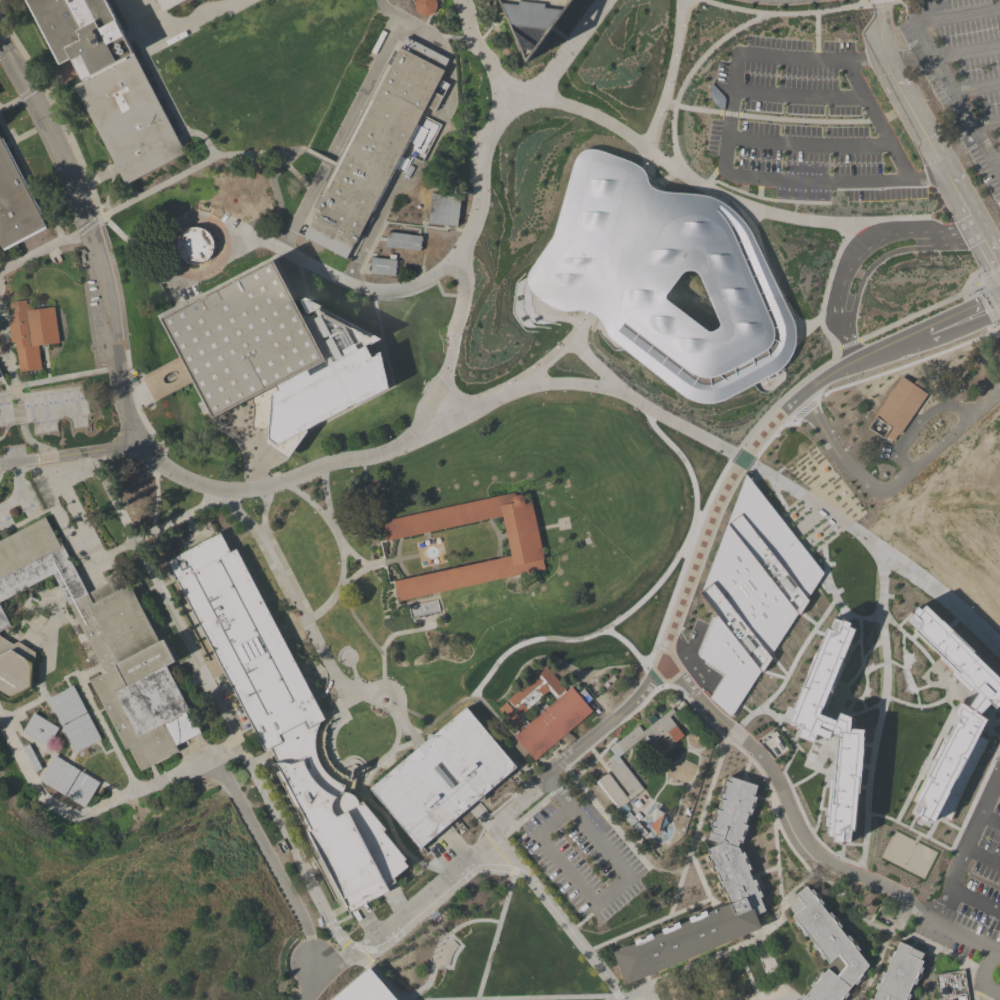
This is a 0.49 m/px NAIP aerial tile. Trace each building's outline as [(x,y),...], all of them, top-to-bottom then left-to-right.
[(60,63),(27,0),(105,0),(125,38),(184,153),(125,184),(74,85),(82,80),(74,65),(71,58),(60,63)] [(164,11),(158,0),(185,0),(164,11)] [(413,1),(414,0),(435,0),(435,2),(435,5),(434,9),(432,11),(431,13),(429,14),(426,15),(423,15),(420,14),(417,13),(415,10),(413,8),(412,6),(412,3),(413,1)] [(524,63),(499,0),(570,0),(524,63)] [(448,59),(443,69),(444,70),(433,91),(442,96),(435,110),(426,105),(355,242),(354,241),(345,258),(303,236),(312,219),(311,219),(338,166),(400,47),(405,36),(448,59)] [(2,249),(0,245),(0,138),(2,137),(42,213),(40,214),(46,226),(45,226),(46,228),(4,250),(3,249),(2,249)] [(732,399),(787,369),(799,355),(805,340),(803,322),(754,229),(742,213),(724,197),(710,193),(673,188),(663,184),(658,179),(654,171),(650,165),(642,161),(621,152),(598,146),(588,148),(583,152),(578,162),(561,230),(555,243),(533,276),(533,285),(539,294),(563,308),(572,310),(589,308),(599,311),(603,314),(607,322),(631,349),(694,398),(713,403),(732,399)] [(428,222),(431,193),(460,197),(457,226),(445,225),(428,222)] [(202,262),(199,263),(196,264),(193,264),(190,263),(187,262),(184,260),(182,258),(180,256),(178,253),(177,250),(177,247),(177,244),(177,240),(178,238),(180,235),(182,232),(184,230),(187,229),(190,228),(193,227),(196,227),(200,228),(202,229),(205,230),(208,233),(210,235),(211,238),(212,241),(213,244),(213,247),(212,250),(211,253),(209,256),(207,258),(205,260),(202,262)] [(387,231),(422,236),(421,238),(422,238),(421,248),(420,248),(420,250),(385,246),(387,231)] [(396,260),(396,265),(397,265),(396,267),(395,270),(396,270),(396,272),(395,272),(395,274),(370,271),(372,257),(396,260)] [(299,311),(304,309),(299,300),(305,297),(320,305),(319,307),(379,339),(366,345),(370,355),(370,356),(370,357),(375,355),(375,353),(378,351),(386,387),(354,404),(305,429),(306,431),(285,458),(265,443),(266,430),(250,428),(252,406),(249,400),(250,399),(249,397),(213,417),(161,318),(271,260),(299,311)] [(59,342),(38,345),(42,368),(19,371),(16,348),(15,342),(11,342),(8,320),(11,319),(10,313),(11,313),(9,303),(29,300),(30,310),(54,306),(59,342)] [(901,375),(912,383),(915,379),(923,384),(920,389),(926,393),(898,434),(897,433),(892,440),(884,435),(890,426),(873,415),(901,375)] [(745,475),(822,572),(817,580),(766,666),(729,720),(707,699),(727,672),(697,657),(714,610),(698,587),(745,475)] [(514,492),(515,495),(521,494),(523,496),(524,500),(531,498),(538,529),(544,559),(542,559),(545,570),(398,601),(395,584),(394,581),(408,578),(435,572),(497,559),(511,556),(506,536),(502,516),(487,519),(427,532),(399,537),(385,540),(385,539),(381,521),(514,492)] [(53,573),(0,601),(0,541),(45,517),(59,544),(61,543),(81,580),(88,593),(69,603),(62,590),(53,573)] [(176,581),(166,560),(199,542),(218,532),(228,552),(176,581)] [(228,552),(234,549),(303,679),(324,719),(319,722),(319,723),(318,725),(317,728),(326,732),(325,736),(324,738),(324,741),(324,745),(325,752),(328,759),(331,763),(333,766),(336,769),(340,772),(343,774),(348,776),(347,779),(352,780),(355,781),(352,789),(355,790),(357,792),(359,794),(362,798),(363,800),(363,803),(364,804),(365,803),(378,819),(377,820),(379,822),(380,821),(385,827),(384,828),(385,829),(382,831),(384,834),(386,833),(399,849),(397,850),(399,852),(401,851),(406,857),(404,858),(405,859),(403,861),(407,866),(394,878),(396,882),(386,887),(388,891),(347,911),(276,772),(280,770),(278,766),(271,764),(274,763),(278,763),(270,748),(264,751),(176,581),(228,552)] [(88,593),(108,583),(104,576),(116,570),(125,587),(130,584),(160,642),(163,640),(175,661),(166,666),(168,670),(201,732),(176,745),(179,751),(141,771),(129,747),(125,749),(90,680),(105,672),(69,603),(88,593)] [(408,607),(410,618),(439,612),(437,601),(408,607)] [(998,680),(999,675),(999,704),(994,711),(986,705),(978,714),(987,718),(976,744),(938,815),(935,822),(917,815),(921,808),(910,800),(954,718),(949,714),(958,700),(961,702),(970,688),(909,629),(916,622),(907,615),(915,605),(918,609),(924,603),(998,680)] [(10,625),(0,630),(0,606),(10,625)] [(832,618),(847,623),(856,630),(819,717),(834,722),(842,706),(859,706),(860,725),(863,732),(860,832),(845,833),(845,842),(831,845),(829,837),(823,836),(831,735),(818,731),(813,744),(795,737),(797,732),(783,727),(826,626),(830,618),(832,618)] [(9,699),(0,693),(0,637),(12,644),(18,641),(25,645),(35,652),(34,658),(31,663),(31,686),(30,687),(9,699)] [(557,741),(559,742),(556,745),(554,743),(534,760),(528,753),(523,757),(509,742),(515,737),(514,735),(518,732),(498,708),(506,701),(506,702),(508,700),(508,699),(536,675),(537,676),(540,674),(539,674),(547,667),(567,690),(571,686),(577,693),(583,688),(592,698),(586,703),(592,711),(557,741)] [(73,685),(87,711),(60,725),(47,699),(73,685)] [(427,739),(427,737),(427,735),(429,734),(431,733),(433,734),(466,707),(516,767),(483,795),(484,796),(484,798),(483,799),(482,800),(481,801),(479,800),(478,799),(471,805),(419,848),(369,788),(420,745),(427,739)] [(670,708),(674,711),(673,712),(668,717),(682,735),(673,742),(659,753),(645,735),(643,737),(628,748),(617,757),(624,765),(642,788),(641,789),(630,798),(627,800),(626,801),(615,809),(594,781),(605,773),(624,796),(627,794),(605,766),(609,763),(606,759),(612,754),(607,748),(637,725),(641,731),(649,725),(645,718),(651,713),(656,720),(670,708)] [(58,727),(47,747),(22,732),(33,712),(58,727)] [(87,713),(101,739),(75,753),(61,726),(87,713)] [(22,747),(29,743),(36,757),(42,768),(35,772),(22,747)] [(80,770),(79,771),(65,795),(39,779),(54,755),(54,754),(68,763),(80,770)] [(99,782),(84,807),(66,796),(80,771),(81,771),(99,782)] [(737,847),(740,853),(743,852),(749,869),(746,870),(751,880),(753,879),(761,896),(758,897),(763,910),(754,914),(759,928),(754,930),(645,976),(625,984),(612,952),(633,943),(632,940),(650,933),(651,936),(661,931),(660,929),(677,922),(678,924),(688,920),(687,917),(704,910),(705,913),(720,906),(729,903),(725,893),(722,894),(717,882),(720,881),(716,871),(713,872),(706,855),(708,854),(706,849),(720,843),(706,839),(709,832),(711,826),(709,826),(714,808),(717,809),(720,798),(718,798),(723,780),(726,781),(727,776),(743,780),(755,785),(752,795),(755,797),(750,814),(747,813),(744,824),(746,825),(741,842),(738,841),(736,847),(737,847)] [(628,809),(621,814),(617,809),(623,804),(628,809)] [(645,832),(641,835),(623,816),(628,812),(645,832)] [(286,850),(280,853),(274,842),(281,839),(286,850)] [(845,999),(844,999),(798,999),(799,999),(798,998),(801,993),(804,995),(810,987),(809,985),(813,980),(811,979),(815,974),(817,975),(820,971),(822,972),(828,965),(826,964),(828,963),(824,958),(822,960),(818,955),(817,956),(813,951),(814,950),(810,945),(812,944),(806,935),(804,937),(800,932),(799,933),(795,928),(796,927),(792,922),(794,920),(791,915),(792,914),(788,909),(799,900),(794,894),(805,886),(809,890),(811,888),(814,893),(815,892),(820,897),(818,898),(822,903),(820,904),(827,913),(829,912),(833,917),(834,915),(838,920),(837,921),(840,926),(838,928),(845,936),(847,935),(851,940),(852,939),(856,944),(855,944),(859,949),(856,951),(867,965),(860,973),(864,976),(860,981),(859,980),(855,985),(852,982),(845,991),(848,994),(843,998),(845,999)] [(910,994),(907,999),(869,999),(870,998),(872,999),(876,989),(874,988),(877,982),(875,981),(878,976),(879,976),(882,971),(884,972),(889,962),(886,961),(889,955),(888,955),(890,949),(894,951),(898,941),(911,947),(911,948),(923,953),(920,960),(922,961),(920,966),(922,967),(920,973),(921,974),(919,979),(917,978),(915,984),(912,983),(907,993),(910,994)] [(367,967),(395,999),(329,999),(367,967)] [(962,970),(935,975),(938,998),(935,999),(967,999),(962,970)]
